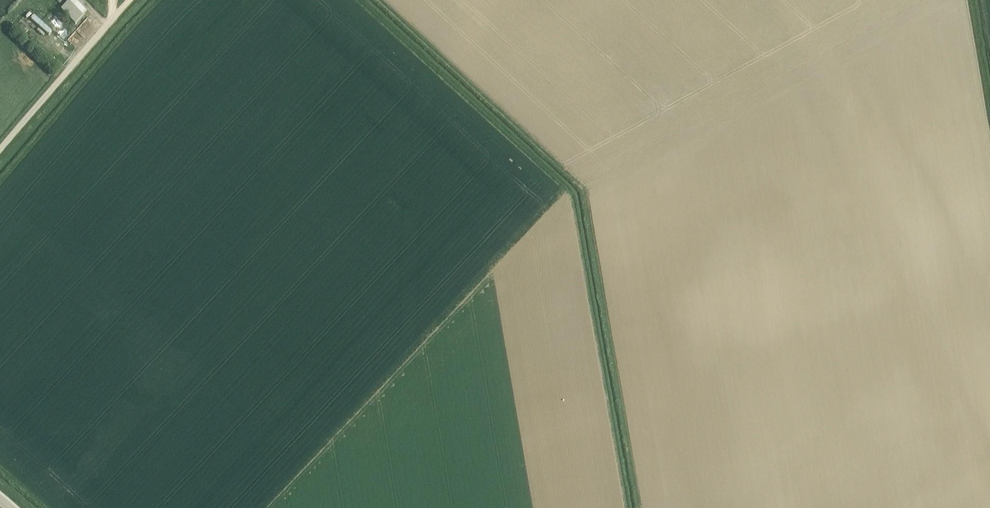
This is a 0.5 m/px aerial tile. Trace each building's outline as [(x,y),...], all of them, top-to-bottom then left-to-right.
[(61,9),(68,17),(76,25),(85,15),(85,14),(71,0),(70,0),(61,9)]
